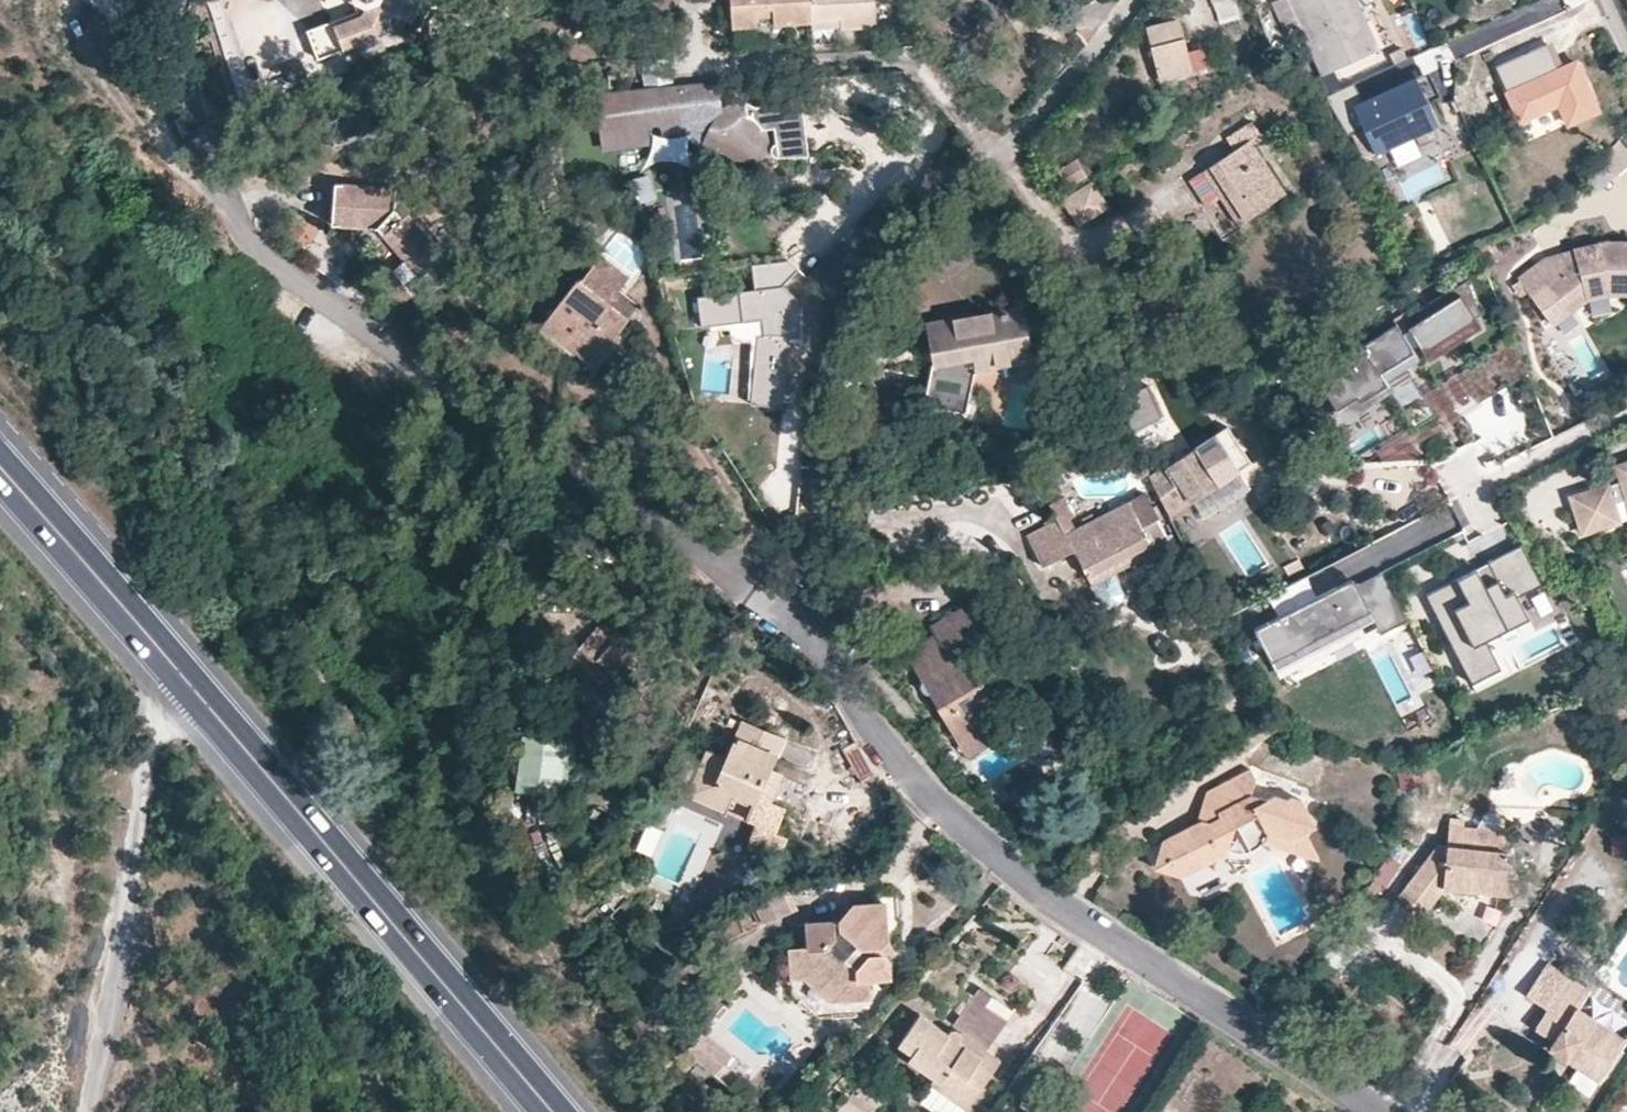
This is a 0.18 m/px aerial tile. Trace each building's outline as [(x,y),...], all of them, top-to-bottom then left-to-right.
[(355,6),(364,10),(364,15),(336,26),(346,52),(404,29),(408,23),(415,26),(424,6),(418,3),(419,0),(353,0),(355,6)] [(756,8),(772,7),(773,17),(773,24),(810,22),(810,14),(810,0),(731,0),(733,26),(756,24),(757,17),(756,8)] [(810,14),(841,14),(841,24),(841,26),(873,25),(871,0),(810,0),(810,14)] [(1298,23),(1322,73),(1377,48),(1371,33),(1360,9),(1356,0),(1272,0),(1271,1),(1283,29),(1298,23)] [(1370,4),(1360,9),(1371,33),(1381,28),(1370,4)] [(756,8),(757,17),(773,17),(772,7),(756,8)] [(364,15),(364,10),(306,32),(318,62),(346,52),(336,26),(364,15)] [(841,24),(841,14),(810,14),(810,22),(810,25),(841,24)] [(1178,20),(1145,28),(1158,78),(1175,74),(1191,69),(1186,52),(1178,20)] [(1559,69),(1547,42),(1496,65),(1520,120),(1559,102),(1568,123),(1598,109),(1576,61),(1559,69)] [(292,87),(308,80),(301,63),(285,70),(292,87)] [(1427,71),(1420,75),(1430,98),(1438,95),(1427,71)] [(1379,167),(1372,153),(1415,134),(1433,126),(1441,122),(1430,98),(1420,75),(1361,102),(1352,81),(1317,96),(1330,116),(1352,106),(1363,130),(1350,135),(1360,157),(1356,159),(1368,180),(1380,174),(1376,168),(1379,167)] [(715,85),(623,91),(626,110),(601,114),(604,138),(630,135),(649,134),(648,126),(662,124),(663,132),(689,129),(710,132),(712,156),(750,152),(750,156),(754,160),(757,162),(762,163),(767,161),(770,158),(773,155),(775,151),(775,146),(775,144),(774,137),(772,132),(768,126),(765,122),(761,119),(757,115),(752,113),(751,99),(726,111),(724,84),(715,85)] [(1237,223),(1284,193),(1250,140),(1260,133),(1251,120),(1226,137),(1234,150),(1202,171),(1217,192),(1237,223)] [(1436,133),(1433,126),(1415,134),(1418,141),(1436,133)] [(1057,172),(1067,186),(1084,174),(1075,161),(1057,172)] [(360,222),(376,223),(405,257),(421,275),(447,255),(410,211),(404,214),(395,204),(396,194),(397,181),(336,177),(333,221),(360,222)] [(1072,228),(1105,208),(1088,180),(1055,200),(1072,228)] [(1217,192),(1202,201),(1223,233),(1237,223),(1217,192)] [(404,214),(410,211),(396,194),(395,204),(404,214)] [(1566,312),(1591,298),(1615,291),(1626,291),(1626,240),(1610,240),(1576,249),(1545,259),(1517,277),(1529,295),(1548,283),(1566,312)] [(616,331),(627,317),(608,303),(617,292),(628,277),(599,254),(578,280),(575,278),(538,323),(572,351),(574,348),(595,365),(620,335),(616,331)] [(400,260),(394,266),(409,285),(421,275),(405,257),(400,260)] [(780,286),(698,300),(704,330),(762,321),(764,337),(755,337),(748,407),(784,408),(788,339),(800,338),(802,302),(780,286)] [(1424,368),(1481,334),(1474,322),(1482,320),(1468,289),(1398,328),(1424,368)] [(617,292),(608,303),(627,317),(636,307),(617,292)] [(973,367),(976,353),(1024,346),(1019,308),(951,320),(953,332),(927,336),(931,359),(922,404),(963,413),(973,367)] [(953,332),(951,320),(925,325),(927,336),(953,332)] [(538,323),(533,329),(589,373),(595,365),(574,348),(572,351),(538,323)] [(1386,384),(1424,368),(1398,328),(1318,383),(1341,424),(1391,396),(1386,384)] [(1463,374),(1483,402),(1530,377),(1514,342),(1463,374)] [(976,353),(973,367),(1025,358),(1024,346),(976,353)] [(1175,440),(1163,418),(1166,416),(1149,386),(1121,401),(1123,407),(1119,409),(1131,432),(1126,433),(1140,459),(1175,440)] [(1440,426),(1452,446),(1463,439),(1452,419),(1440,426)] [(1147,476),(1168,515),(1250,463),(1226,426),(1147,476)] [(1424,462),(1360,465),(1361,497),(1426,494),(1424,462)] [(1622,476),(1626,474),(1626,463),(1618,466),(1622,476)] [(1626,500),(1626,474),(1622,476),(1624,483),(1573,499),(1583,528),(1603,521),(1606,529),(1623,524),(1617,504),(1626,500)] [(880,492),(878,478),(867,480),(867,489),(872,493),(880,492)] [(1148,540),(1163,531),(1145,496),(1129,504),(1148,540)] [(1128,502),(1094,519),(1074,529),(1068,517),(1071,515),(1063,498),(1049,505),(1056,519),(1026,535),(1041,565),(1072,550),(1090,583),(1153,551),(1148,540),(1129,504),(1128,502)] [(1094,519),(1087,508),(1071,515),(1068,517),(1074,529),(1094,519)] [(1583,528),(1585,537),(1606,529),(1603,521),(1583,528)] [(1540,582),(1519,543),(1491,558),(1492,560),(1502,577),(1484,587),(1474,569),(1473,568),(1423,596),(1471,684),(1501,668),(1484,638),(1526,615),(1515,595),(1540,582)] [(1090,583),(1097,597),(1161,566),(1153,551),(1090,583)] [(1484,587),(1502,577),(1492,560),(1474,569),(1484,587)] [(1384,575),(1256,642),(1274,675),(1372,624),(1381,642),(1411,626),(1384,575)] [(959,650),(972,642),(987,634),(992,630),(974,599),(932,624),(942,644),(952,638),(959,650)] [(597,624),(571,654),(582,663),(568,677),(584,691),(578,698),(589,708),(608,685),(599,676),(607,667),(598,659),(613,640),(597,624)] [(1012,706),(1024,699),(1003,663),(987,634),(972,642),(1002,689),(1012,706)] [(927,693),(933,693),(959,737),(972,730),(994,717),(998,715),(978,683),(964,659),(959,650),(952,638),(942,644),(913,661),(924,678),(922,682),(921,686),(922,689),(924,692),(927,693)] [(972,730),(980,744),(1002,730),(994,717),(972,730)] [(741,720),(725,756),(707,749),(687,793),(725,810),(733,791),(754,800),(766,805),(769,799),(780,774),(768,769),(781,737),(741,720)] [(573,797),(574,740),(520,739),(518,796),(573,797)] [(873,777),(874,773),(855,741),(842,747),(861,782),(866,784),(873,777)] [(1211,807),(1213,811),(1219,820),(1218,826),(1206,826),(1202,818),(1165,838),(1172,852),(1170,860),(1181,875),(1196,867),(1202,848),(1217,840),(1223,853),(1231,855),(1239,854),(1246,853),(1254,849),(1258,844),(1259,842),(1265,831),(1287,835),(1302,828),(1306,812),(1298,795),(1293,794),(1289,793),(1284,796),(1271,793),(1264,796),(1257,783),(1267,773),(1260,760),(1218,784),(1211,807)] [(1402,792),(1420,787),(1415,771),(1398,776),(1402,792)] [(769,799),(766,805),(754,800),(745,822),(773,834),(785,806),(769,799)] [(1219,820),(1213,811),(1202,818),(1206,826),(1218,826),(1219,820)] [(1441,876),(1473,880),(1473,889),(1515,892),(1512,866),(1510,850),(1510,830),(1450,825),(1448,844),(1445,868),(1421,866),(1400,896),(1424,914),(1438,895),(1431,890),(1441,876)] [(1626,861),(1626,837),(1611,838),(1613,862),(1626,861)] [(1156,868),(1181,875),(1170,860),(1172,852),(1165,838),(1156,868)] [(1202,848),(1196,867),(1223,853),(1217,840),(1202,848)] [(1448,844),(1436,843),(1421,866),(1445,868),(1448,844)] [(1473,889),(1473,880),(1441,876),(1431,890),(1438,895),(1444,888),(1473,889)] [(870,995),(870,976),(891,975),(890,957),(886,953),(880,953),(880,945),(886,944),(890,937),(899,926),(894,920),(897,919),(896,893),(878,894),(877,902),(853,903),(837,919),(807,921),(808,946),(789,948),(792,994),(805,1006),(820,1016),(863,1015),(863,996),(870,995)] [(767,921),(756,896),(751,898),(762,924),(767,921)] [(1606,1069),(1624,1039),(1577,1009),(1588,991),(1547,965),(1529,995),(1541,1003),(1549,1008),(1537,1027),(1556,1039),(1551,1048),(1586,1070),(1591,1061),(1606,1069)] [(1626,1035),(1626,1015),(1588,991),(1577,1009),(1624,1039),(1626,1035)] [(969,1038),(989,1052),(1014,1013),(982,992),(957,1030),(969,1038)] [(1556,1039),(1537,1027),(1549,1008),(1541,1003),(1525,1030),(1551,1048),(1556,1039)] [(969,1038),(964,1044),(958,1040),(957,1030),(949,1027),(943,1029),(919,1014),(903,1037),(916,1047),(910,1058),(936,1076),(931,1083),(953,1098),(963,1083),(978,1092),(996,1066),(982,1056),(986,1050),(969,1038)] [(730,1054),(704,1029),(687,1046),(712,1072),(730,1054)] [(986,1050),(982,1056),(996,1066),(1001,1060),(986,1050)] [(1600,1079),(1606,1069),(1591,1061),(1586,1070),(1600,1079)] [(861,1111),(878,1111),(888,1097),(865,1082),(850,1105),(861,1111)] [(978,1092),(963,1083),(953,1098),(966,1108),(978,1092)]
